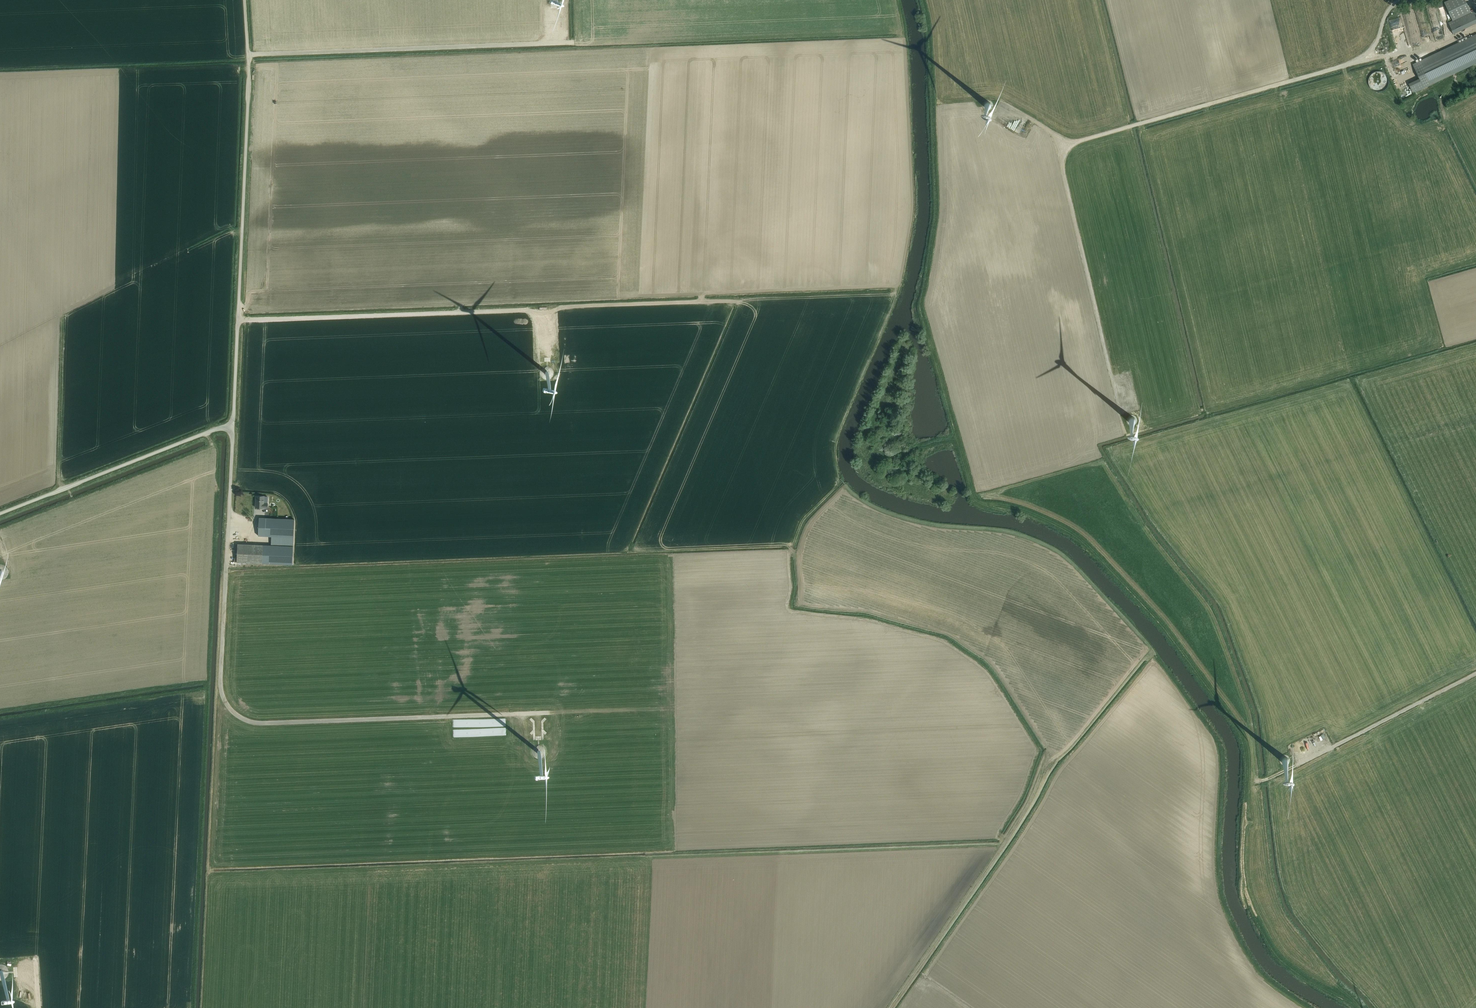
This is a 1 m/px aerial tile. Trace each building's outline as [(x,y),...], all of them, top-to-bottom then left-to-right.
[(1453,20),(1471,12),(1465,0),(1447,0),(1444,2),(1453,20)] [(1475,23),(1475,9),(1471,12),(1453,20),(1448,22),(1453,33),(1475,23)] [(1475,63),(1475,34),(1412,64),(1424,88),(1475,63)] [(264,496),(261,495),(256,495),(255,507),(263,508),(263,507),(267,508),(268,503),(264,503),(264,496)] [(294,519),(264,518),(259,517),(258,535),(272,536),(271,544),(293,545),(293,537),(294,519)] [(237,562),(262,563),(292,564),(293,546),(238,543),(237,562)]
